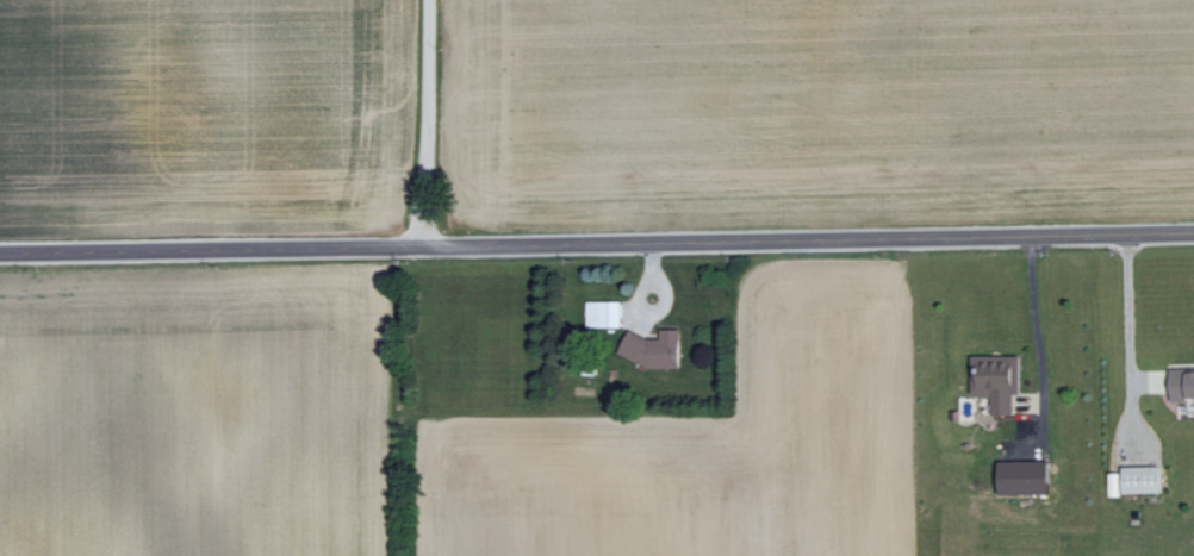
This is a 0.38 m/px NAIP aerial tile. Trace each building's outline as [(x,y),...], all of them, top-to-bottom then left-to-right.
[(623,326),(623,301),(587,300),(587,325),(623,326)] [(632,329),(621,352),(653,367),(683,367),(683,328),(662,328),(662,338),(650,337),(632,329)] [(1017,414),(1017,393),(1024,393),(1023,355),(973,355),(974,396),(993,396),(993,414),(1017,414)] [(1193,398),(1193,367),(1172,367),(1171,398),(1193,398)] [(1003,460),(1004,494),(1054,493),(1053,459),(1003,460)] [(1167,491),(1166,465),(1127,466),(1128,492),(1167,491)] [(1113,472),(1114,495),(1124,495),(1123,472),(1113,472)]
